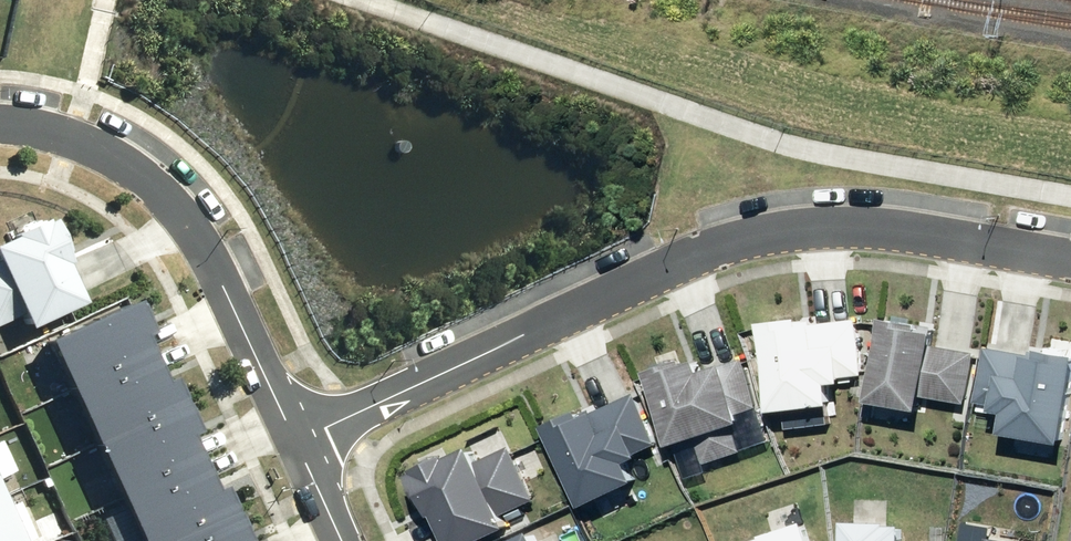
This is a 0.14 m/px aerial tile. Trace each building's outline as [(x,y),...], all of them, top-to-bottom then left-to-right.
[(0,237),(0,319),(19,310),(25,323),(79,298),(57,252),(62,249),(46,215),(0,237)] [(44,338),(140,540),(234,540),(232,537),(240,533),(216,482),(208,486),(182,430),(190,427),(165,374),(158,377),(136,331),(143,327),(129,298),(44,338)] [(814,314),(765,319),(775,407),(836,400),(834,378),(864,375),(857,318),(815,323),(814,314)] [(936,322),(888,314),(874,396),(923,405),(926,392),(967,399),(976,347),(933,340),(936,322)] [(988,342),(979,398),(1010,403),(1006,427),(1066,437),(1070,407),(1070,350),(1044,346),(1043,351),(988,342)] [(699,353),(652,368),(674,440),(698,432),(706,458),(744,446),(736,421),(746,418),(743,408),(759,403),(744,355),(703,367),(699,353)] [(594,404),(551,425),(587,500),(639,475),(629,454),(659,440),(635,391),(596,410),(594,404)] [(418,469),(453,540),(473,540),(512,522),(506,509),(537,494),(512,442),(484,456),(477,440),(418,469)] [(0,496),(0,540),(21,540),(0,496)] [(810,517),(756,535),(758,540),(818,540),(810,517)] [(852,518),(851,540),(907,540),(908,519),(852,518)] [(990,536),(993,523),(968,518),(964,540),(1021,540),(990,536)] [(504,540),(545,540),(538,526),(504,540)]
